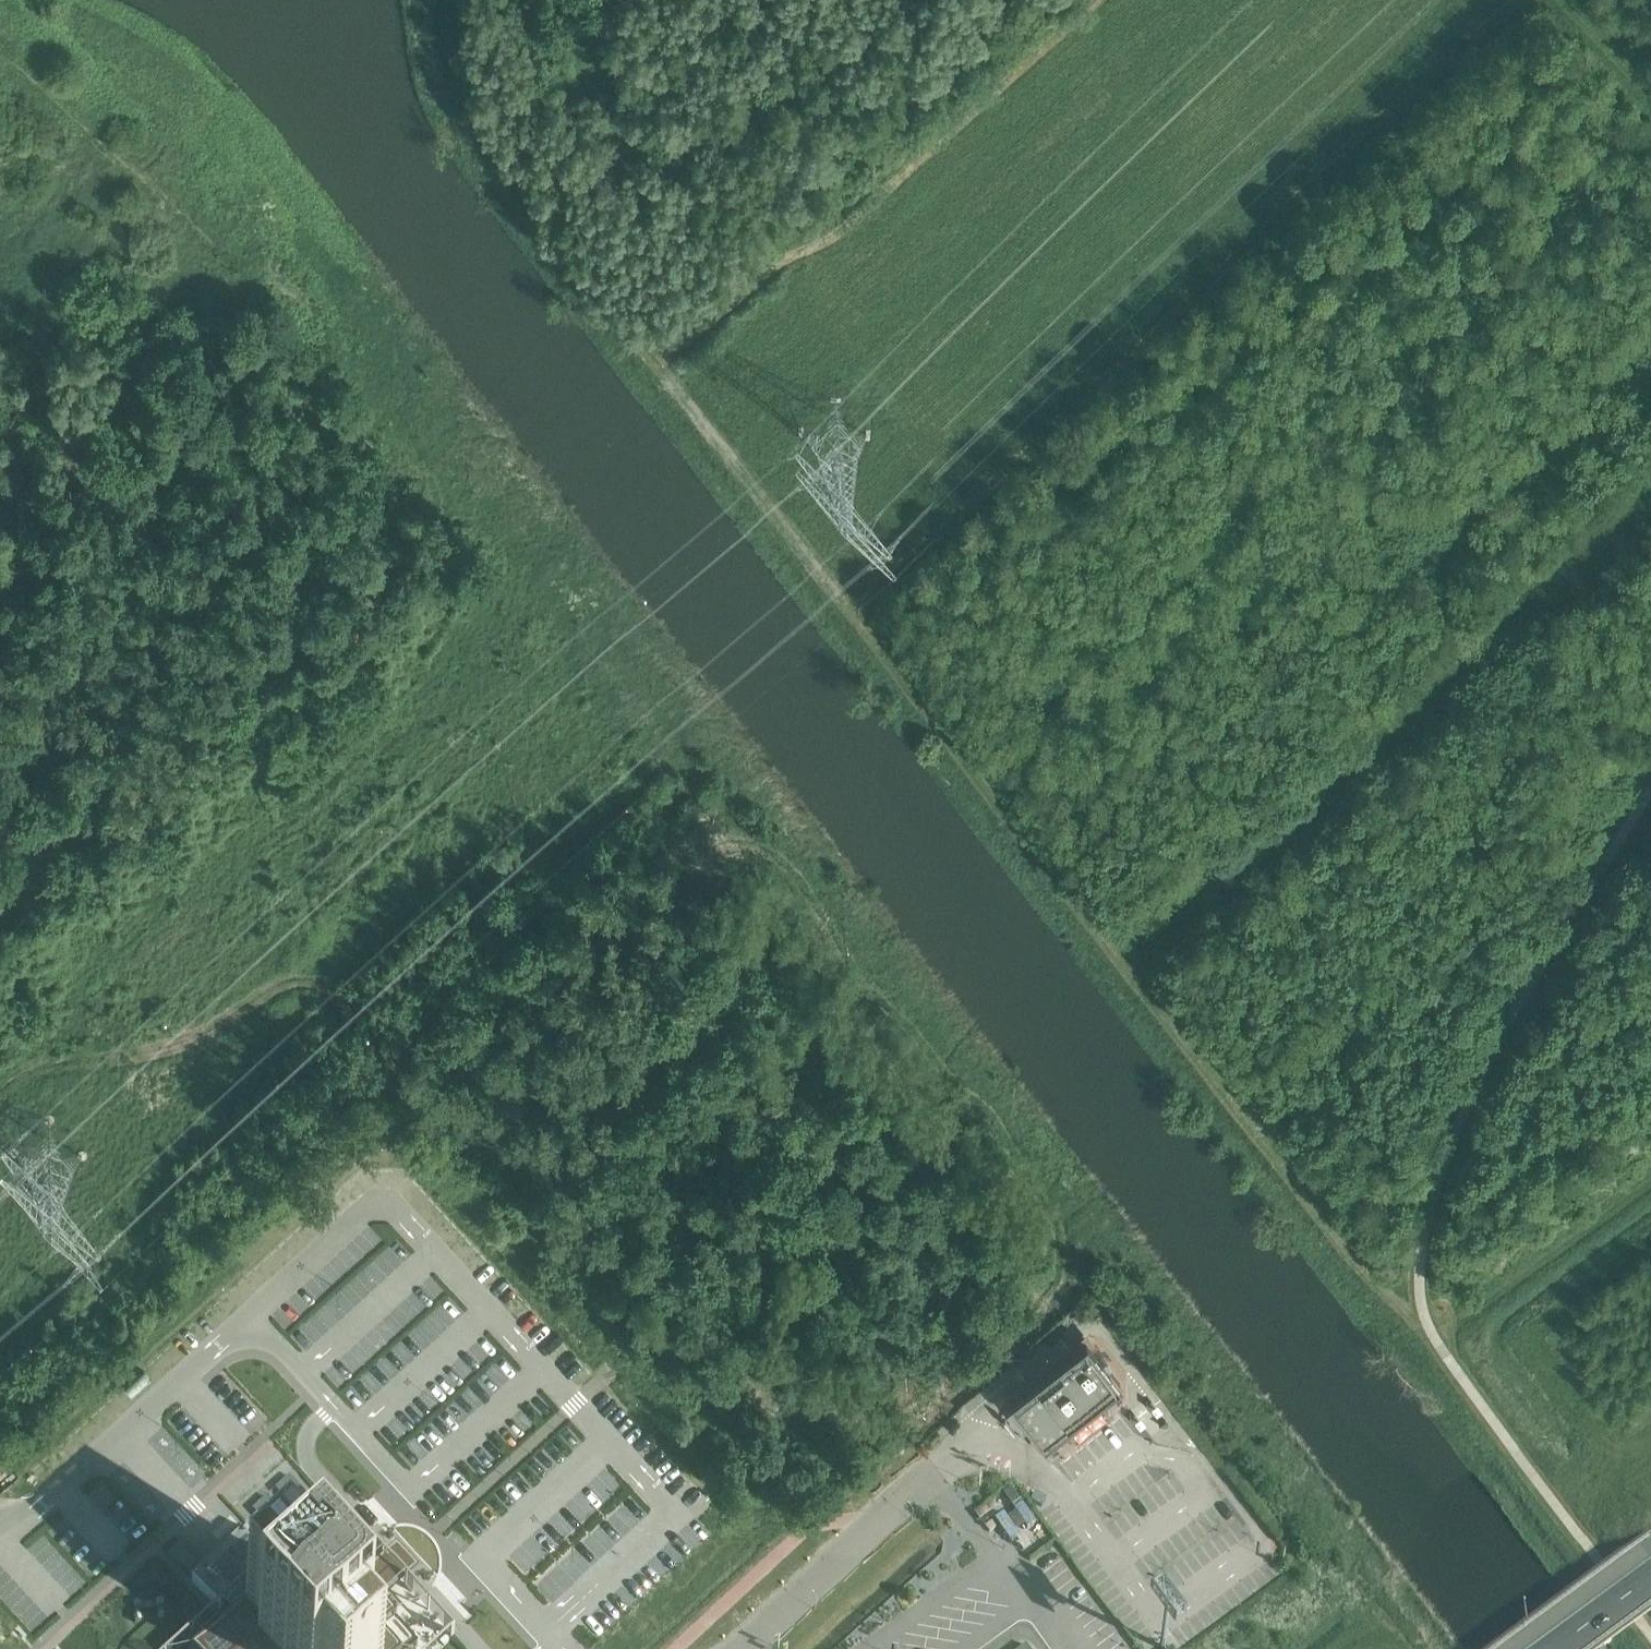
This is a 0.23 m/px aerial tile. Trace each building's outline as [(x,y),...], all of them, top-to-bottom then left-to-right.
[(1014,1406),(1043,1443),(1055,1434),(1059,1439),(1066,1434),(1062,1429),(1120,1383),(1086,1340),(1005,1403),(1010,1409),(1014,1406)] [(203,1648),(414,1648),(417,1646),(380,1606),(376,1602),(389,1590),(375,1574),(362,1586),(358,1582),(321,1541),(284,1575),(272,1563),(276,1559),(248,1529),(245,1531),(246,1532),(223,1553),(222,1553),(220,1555),(223,1559),(209,1573),(205,1569),(192,1581),(219,1611),(223,1608),(227,1612),(235,1620),(203,1648)]
